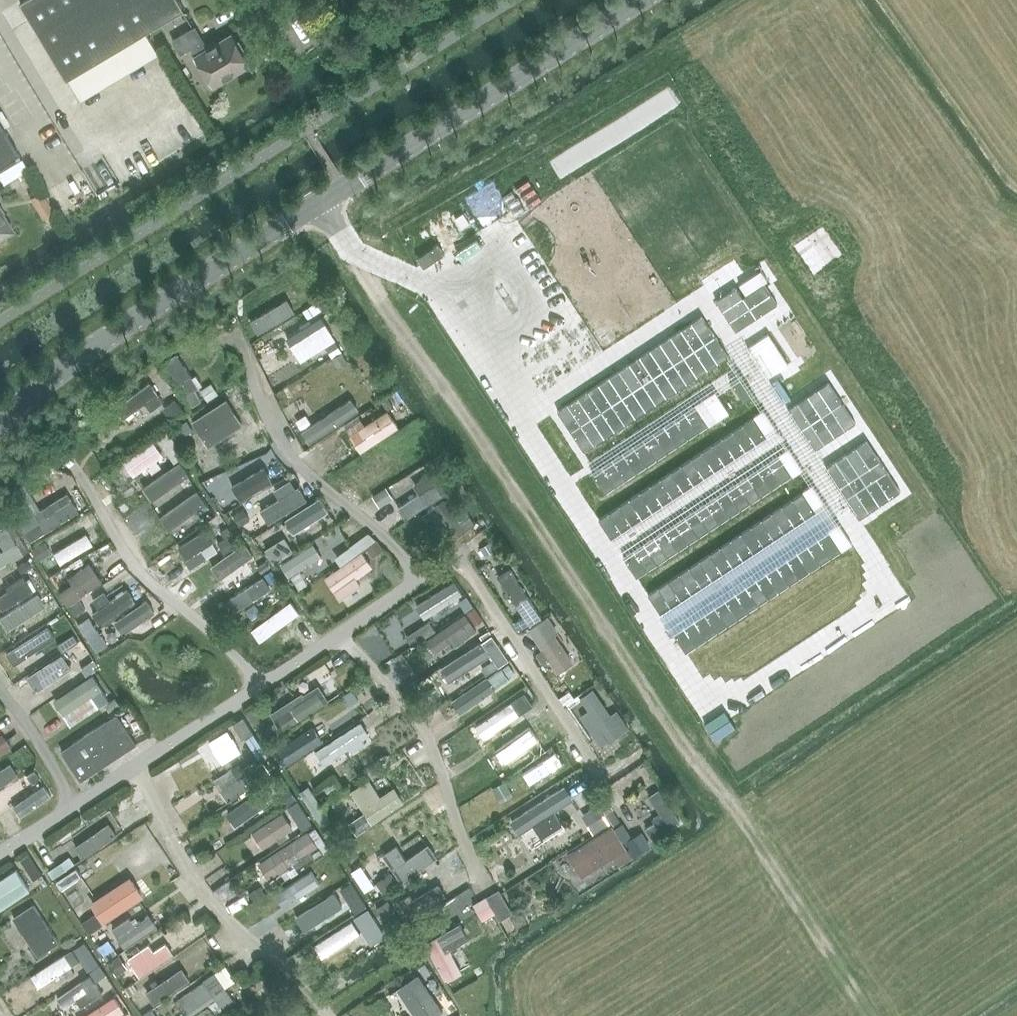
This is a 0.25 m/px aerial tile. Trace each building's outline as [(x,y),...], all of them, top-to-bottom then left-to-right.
[(67,79),(68,78),(81,99),(158,53),(146,32),(185,9),(180,0),(22,0),(20,1),(67,79)] [(215,85),(250,64),(231,34),(208,48),(195,26),(173,39),(181,53),(192,47),(215,85)] [(177,121),(176,130),(194,133),(196,123),(177,121)] [(16,154),(18,153),(0,124),(0,163),(16,154)] [(111,157),(118,175),(128,171),(120,153),(111,157)] [(26,167),(21,156),(0,167),(0,180),(26,167)] [(13,230),(0,209),(0,238),(13,230)] [(293,351),(330,333),(322,317),(285,334),(293,351)] [(183,355),(170,361),(184,395),(198,390),(183,355)] [(229,398),(195,416),(209,443),(243,426),(229,398)] [(391,408),(348,423),(356,446),(399,431),(391,408)] [(121,458),(134,477),(163,458),(150,439),(121,458)] [(222,508),(272,480),(256,453),(207,481),(222,508)] [(355,469),(360,481),(391,466),(385,454),(355,469)] [(143,485),(157,504),(192,479),(178,460),(143,485)] [(406,472),(387,483),(393,495),(413,484),(406,472)] [(199,491),(161,511),(169,527),(188,517),(191,522),(210,512),(199,491)] [(40,528),(79,512),(70,492),(32,509),(40,528)] [(320,495),(284,517),(292,530),(328,508),(320,495)] [(264,503),(267,517),(286,513),(283,499),(264,503)] [(239,508),(233,520),(247,526),(252,514),(239,508)] [(204,556),(220,548),(205,519),(175,534),(186,555),(200,548),(204,556)] [(22,555),(4,523),(0,525),(0,567),(22,555)] [(239,544),(228,527),(221,531),(225,538),(217,543),(224,554),(239,544)] [(343,562),(323,574),(335,592),(390,559),(372,530),(337,552),(343,562)] [(314,541),(280,562),(288,575),(322,554),(314,541)] [(251,542),(217,560),(224,573),(257,555),(251,542)] [(480,548),(485,557),(496,550),(491,542),(480,548)] [(68,573),(72,580),(59,588),(65,599),(100,578),(90,560),(68,573)] [(8,620),(39,602),(25,577),(0,591),(0,606),(8,620)] [(122,581),(92,598),(102,615),(132,598),(122,581)] [(448,584),(411,601),(418,618),(456,602),(448,584)] [(231,608),(256,598),(251,586),(226,596),(231,608)] [(116,616),(123,628),(154,612),(147,600),(116,616)] [(85,604),(73,612),(85,628),(96,619),(85,604)] [(439,651),(479,629),(470,614),(430,637),(439,651)] [(98,647),(123,632),(113,615),(88,630),(98,647)] [(528,627),(557,670),(572,659),(544,617),(528,627)] [(275,625),(263,631),(268,643),(281,636),(275,625)] [(73,635),(59,645),(63,651),(77,642),(73,635)] [(516,654),(509,658),(520,675),(527,671),(516,654)] [(93,692),(101,687),(92,673),(54,698),(71,724),(101,704),(93,692)] [(606,764),(639,743),(617,707),(609,712),(593,687),(578,697),(571,686),(560,693),(606,764)] [(500,757),(537,747),(523,699),(487,709),(500,757)] [(284,724),(296,711),(284,700),(272,713),(284,724)] [(81,780),(137,744),(117,714),(61,750),(81,780)] [(323,760),(371,740),(364,723),(316,743),(323,760)] [(313,724),(275,748),(283,762),(321,738),(313,724)] [(227,726),(198,745),(206,757),(224,746),(232,759),(233,760),(244,753),(227,726)] [(3,735),(8,746),(26,738),(20,727),(3,735)] [(492,738),(481,741),(487,758),(497,754),(492,738)] [(14,776),(8,764),(0,768),(0,782),(14,776)] [(229,784),(236,773),(224,767),(218,778),(229,784)] [(35,770),(28,775),(33,783),(41,778),(35,770)] [(199,791),(210,804),(224,793),(213,779),(199,791)] [(351,791),(365,813),(349,824),(356,834),(372,823),(404,802),(394,787),(380,797),(369,779),(351,791)] [(513,818),(522,832),(532,825),(540,837),(560,823),(553,813),(575,799),(565,783),(513,818)] [(299,792),(322,827),(332,821),(309,786),(299,792)] [(646,823),(653,835),(679,819),(659,787),(648,794),(661,813),(646,823)] [(228,808),(237,823),(267,804),(258,790),(228,808)] [(285,811),(251,827),(260,844),(293,828),(285,811)] [(605,812),(587,821),(592,830),(610,821),(605,812)] [(73,844),(82,857),(117,834),(108,821),(73,844)] [(582,878),(629,852),(614,825),(567,851),(582,878)] [(257,861),(268,878),(319,846),(308,829),(257,861)] [(435,861),(428,844),(403,855),(398,843),(386,848),(399,877),(435,861)] [(20,860),(27,869),(35,864),(28,854),(20,860)] [(52,875),(73,862),(69,855),(47,867),(52,875)] [(84,858),(70,867),(78,879),(92,870),(84,858)] [(301,887),(325,872),(318,860),(294,875),(301,887)] [(28,886),(14,866),(0,876),(0,907),(28,886)] [(103,921),(143,893),(129,872),(89,900),(103,921)] [(228,878),(213,886),(219,899),(235,891),(228,878)] [(325,914),(350,897),(341,886),(317,903),(325,914)] [(500,921),(513,913),(499,889),(486,897),(496,913),(500,921)] [(283,913),(293,898),(284,892),(274,906),(283,913)] [(386,923),(415,908),(408,895),(391,904),(388,898),(376,905),(386,923)] [(31,897),(9,911),(36,951),(57,937),(31,897)] [(483,921),(496,913),(486,897),(473,904),(483,921)] [(352,917),(313,943),(322,956),(363,929),(370,941),(384,932),(366,906),(352,916),(352,917)] [(113,922),(121,941),(156,926),(148,907),(113,922)] [(462,971),(451,946),(467,938),(460,922),(425,939),(444,979),(462,971)] [(122,956),(134,976),(174,953),(166,939),(151,947),(148,941),(122,956)] [(38,986),(79,959),(71,946),(29,973),(38,986)] [(99,965),(54,994),(61,1006),(77,996),(82,1005),(112,986),(99,965)] [(166,988),(172,974),(156,968),(151,982),(166,988)] [(188,1015),(189,1015),(216,998),(224,1010),(235,1003),(215,972),(203,980),(204,981),(177,999),(188,1015)] [(415,1015),(436,1015),(443,1011),(419,974),(397,988),(415,1015)] [(129,1015),(117,993),(78,1015),(129,1015)]
